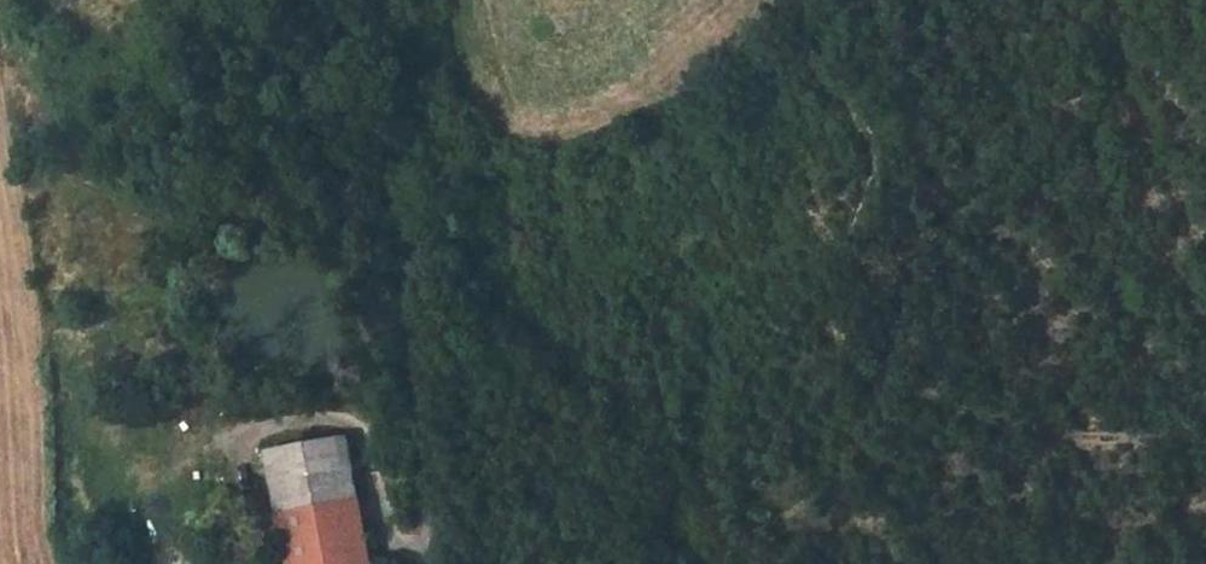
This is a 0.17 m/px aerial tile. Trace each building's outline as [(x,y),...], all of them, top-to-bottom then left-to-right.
[(265,457),(293,563),(377,563),(350,439),(265,457)]
